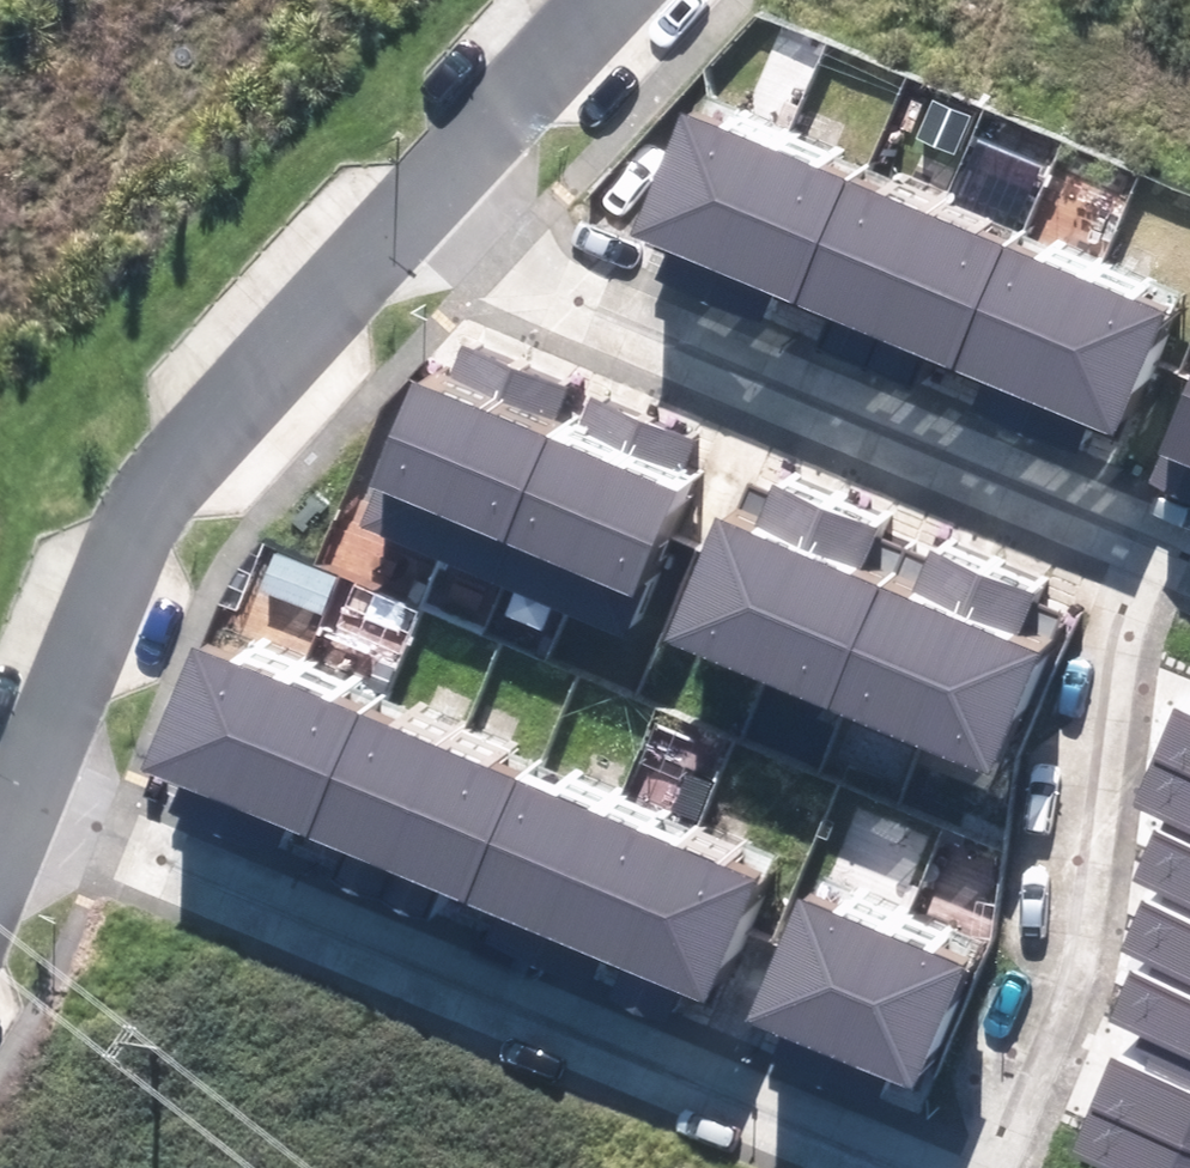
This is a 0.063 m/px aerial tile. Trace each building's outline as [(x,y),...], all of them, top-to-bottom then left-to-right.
[(631,239),(710,272),(763,146),(684,113),(631,239)] [(794,307),(847,181),(763,146),(710,272),(794,307)] [(874,340),(927,214),(847,181),(794,307),(874,340)] [(874,340),(957,374),(1009,249),(927,214),(874,340)] [(1038,408),(1091,282),(1010,248),(1009,249),(957,374),(1038,408)] [(1038,408),(1113,438),(1166,313),(1091,282),(1038,408)] [(436,336),(357,519),(431,550),(510,367),(436,336)] [(510,367),(431,550),(487,575),(567,391),(510,367)] [(1159,453),(1189,466),(1189,380),(1159,453)] [(633,420),(567,391),(487,575),(553,604),(633,420)] [(633,420),(553,604),(618,632),(698,448),(633,420)] [(739,476),(666,643),(749,678),(821,511),(739,476)] [(821,511),(749,678),(827,711),(899,544),(821,511)] [(978,578),(899,544),(827,711),(905,745),(978,578)] [(978,578),(905,745),(984,779),(1057,611),(978,578)] [(228,806),(280,683),(203,650),(151,773),(228,806)] [(228,806),(309,840),(361,717),(280,683),(228,806)] [(1189,756),(1189,695),(1179,690),(1159,744),(1189,756)] [(390,874),(443,749),(362,715),(361,717),(309,840),(390,874)] [(1189,830),(1189,756),(1159,744),(1134,809),(1159,819),(1189,830)] [(390,874),(466,906),(518,784),(519,781),(443,749),(390,874)] [(557,943),(608,822),(518,784),(466,906),(557,944),(557,943)] [(1189,903),(1189,830),(1159,819),(1135,883),(1148,887),(1189,903)] [(557,943),(630,974),(682,853),(608,822),(557,943)] [(755,884),(682,853),(630,974),(704,1005),(755,884)] [(1189,981),(1189,903),(1148,887),(1122,956),(1133,960),(1189,981)] [(878,934),(798,900),(746,1022),(827,1056),(878,934)] [(878,934),(827,1056),(913,1092),(965,969),(879,932),(878,934)] [(1189,1061),(1189,981),(1133,960),(1107,1030),(1125,1037),(1189,1061)] [(1189,1125),(1189,1061),(1125,1037),(1105,1093),(1189,1125)] [(1105,1093),(1079,1162),(1095,1167),(1189,1167),(1189,1125),(1105,1093)]
